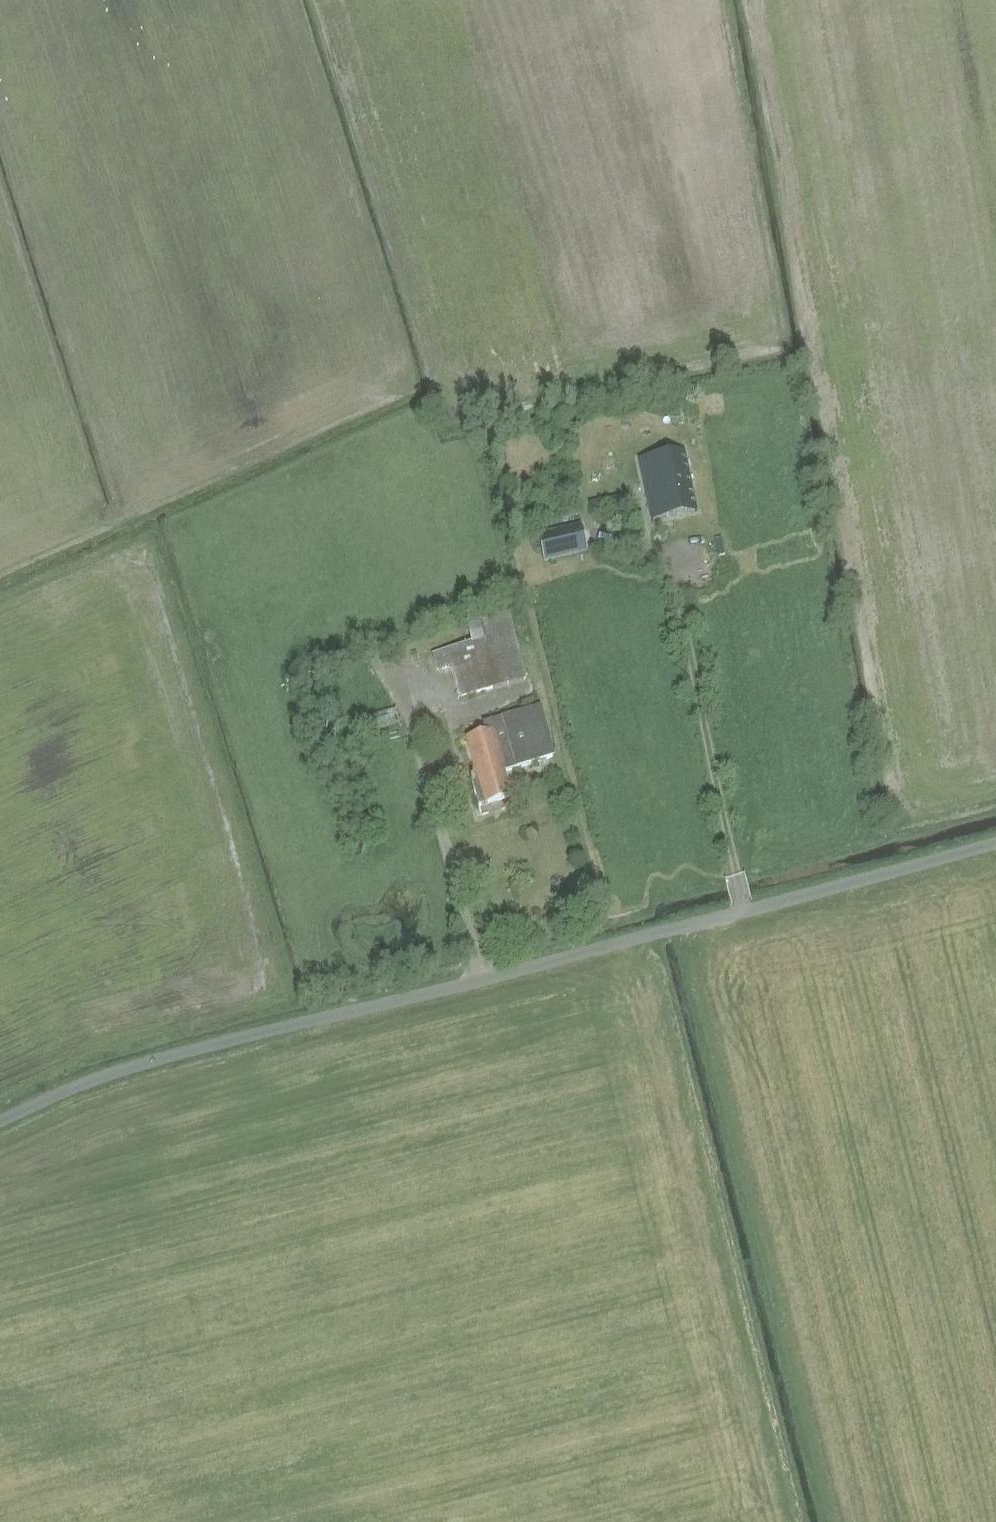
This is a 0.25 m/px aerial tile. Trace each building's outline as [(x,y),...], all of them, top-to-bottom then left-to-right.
[(640,459),(639,459),(652,520),(653,520),(653,518),(695,509),(695,511),(697,511),(684,449),(682,450),(683,451),(641,460),(640,459)] [(581,525),(538,536),(544,562),(587,551),(581,525)] [(450,666),(460,699),(525,679),(506,615),(467,627),(472,643),(432,655),(436,670),(450,666)] [(365,731),(401,720),(397,707),(361,718),(365,731)] [(504,770),(553,757),(540,708),(483,724),(485,733),(466,739),(475,774),(470,775),(479,805),(511,796),(504,770)]
